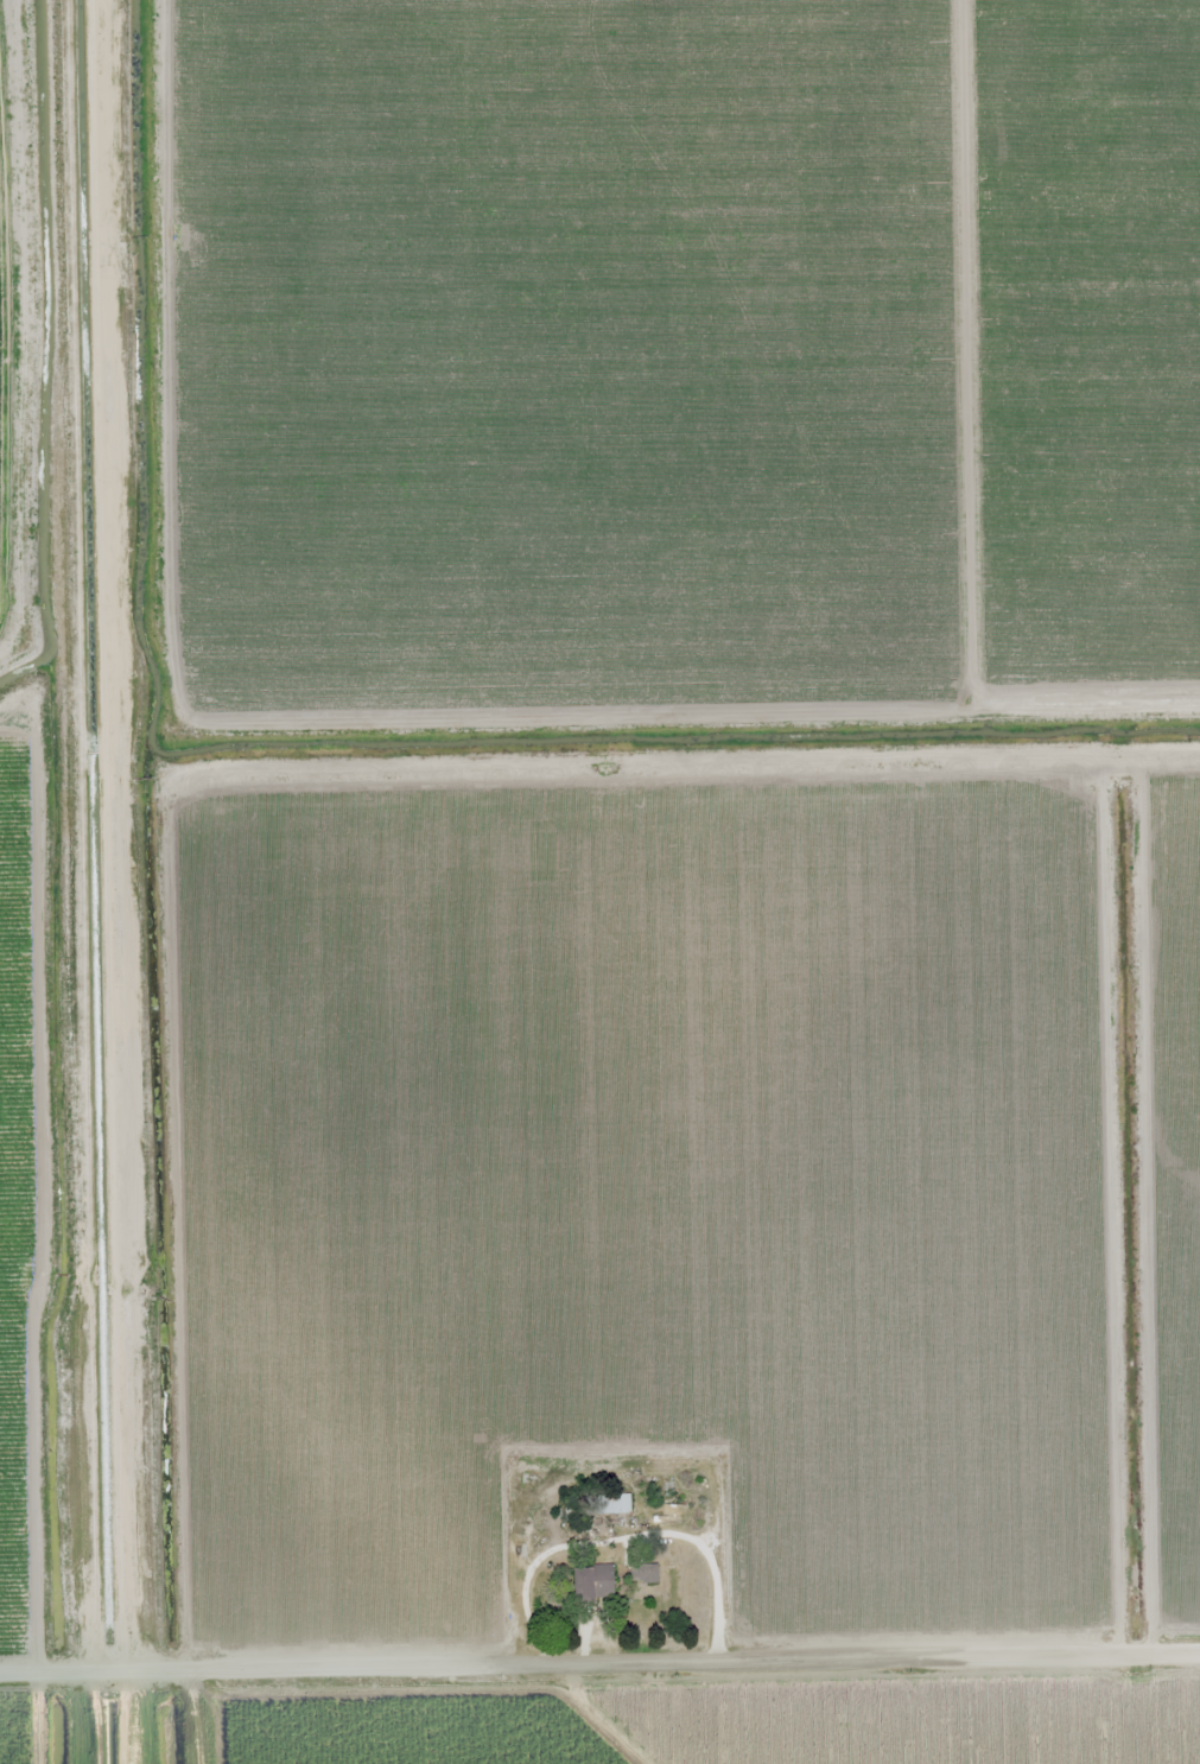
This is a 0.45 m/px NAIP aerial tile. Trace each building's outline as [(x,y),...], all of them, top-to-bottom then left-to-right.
[(599,1495),(599,1515),(631,1515),(631,1495),(599,1495)] [(565,1501),(565,1519),(587,1519),(587,1501),(565,1501)] [(632,1583),(658,1583),(658,1564),(632,1564),(632,1583)] [(575,1566),(576,1605),(597,1605),(597,1595),(615,1595),(614,1565),(575,1566)]
